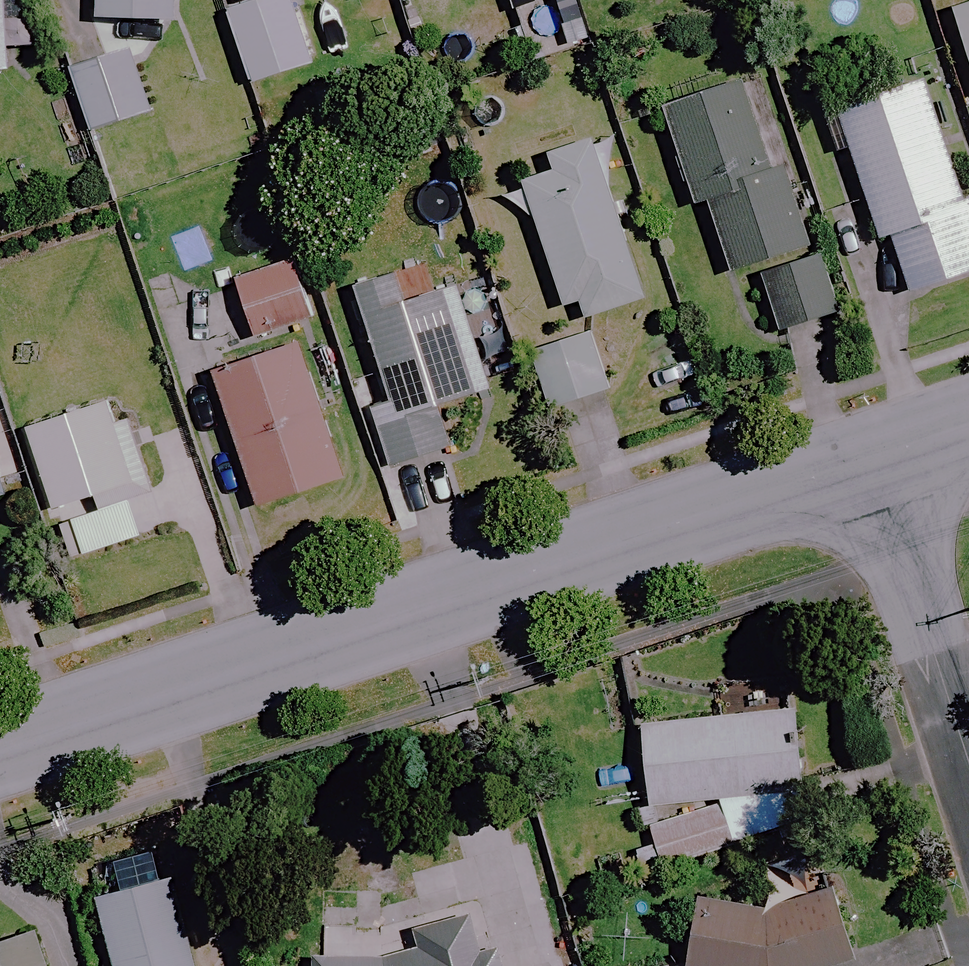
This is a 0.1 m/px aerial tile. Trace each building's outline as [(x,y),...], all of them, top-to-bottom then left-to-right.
[(6,0),(0,0),(0,73),(11,73),(6,0)] [(173,0),(92,0),(91,23),(172,26),(173,0)] [(290,0),(273,0),(229,14),(251,85),(311,67),(290,0)] [(514,12),(552,0),(510,0),(514,12)] [(952,9),(968,65),(968,4),(952,9)] [(153,114),(131,48),(69,68),(91,134),(153,114)] [(924,79),(836,107),(880,240),(890,237),(909,294),(968,274),(968,201),(965,202),(924,79)] [(839,313),(750,82),(662,116),(697,206),(704,203),(732,275),(753,267),(780,335),(839,313)] [(560,315),(639,290),(584,141),(544,154),(549,173),(517,184),(560,315)] [(313,324),(296,264),(237,280),(254,340),(313,324)] [(410,302),(403,276),(356,290),(390,401),(372,406),(391,468),(453,449),(440,407),(489,392),(458,287),(410,302)] [(345,480),(305,348),(217,375),(258,507),(345,480)] [(117,429),(108,402),(27,428),(69,561),(142,539),(128,496),(151,489),(131,425),(117,429)] [(813,829),(787,704),(639,735),(657,820),(649,822),(657,862),(813,829)] [(175,876),(96,895),(113,965),(197,965),(175,876)] [(688,965),(834,965),(862,957),(837,886),(778,906),(704,891),(688,965)] [(499,945),(485,949),(472,905),(409,923),(417,952),(397,958),(306,954),(305,965),(505,965),(499,945)] [(41,930),(0,942),(0,965),(51,965),(41,930)]
